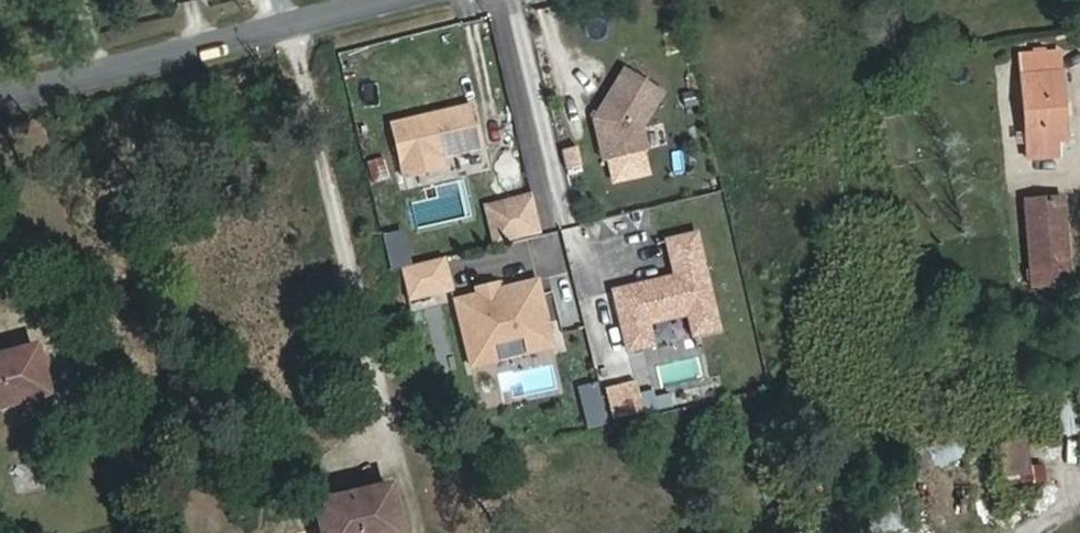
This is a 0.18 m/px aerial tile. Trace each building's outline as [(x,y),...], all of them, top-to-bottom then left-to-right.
[(1066,141),(1059,52),(1021,55),(1022,76),(1021,76),(1027,160),(1059,157),(1058,142),(1066,141)] [(594,120),(604,161),(610,160),(642,152),(648,150),(643,128),(664,92),(625,68),(594,120)] [(390,125),(403,179),(445,169),(441,157),(480,147),(470,106),(390,125)] [(562,151),(566,170),(582,166),(577,148),(562,151)] [(642,152),(610,160),(615,181),(647,173),(642,152)] [(542,234),(533,196),(492,205),(502,244),(542,234)] [(1070,283),(1063,198),(1025,201),(1032,286),(1070,283)] [(676,277),(614,292),(629,351),(654,345),(648,321),(689,311),(695,336),(720,330),(697,234),(668,241),(676,277)] [(401,268),(409,300),(451,290),(443,258),(401,268)] [(455,301),(471,367),(495,361),(491,344),(523,336),(527,353),(553,347),(537,281),(498,290),(493,296),(484,298),(478,295),(455,301)] [(484,298),(493,296),(498,290),(497,284),(476,289),(478,295),(484,298)] [(36,345),(0,355),(0,408),(50,394),(36,345)] [(698,363),(660,367),(662,383),(700,380),(698,363)] [(603,418),(632,419),(633,383),(604,382),(603,418)] [(1056,434),(1072,434),(1072,394),(1055,394),(1056,434)] [(1019,430),(1015,411),(1013,404),(1003,406),(1008,432),(1019,430)] [(930,449),(927,431),(905,434),(909,455),(930,452),(930,449)] [(1030,466),(1026,441),(997,445),(1003,486),(1032,482),(1030,468),(1030,466)] [(900,530),(1002,515),(991,442),(945,450),(944,447),(930,449),(930,452),(909,455),(900,456),(903,476),(892,478),(894,486),(862,491),(869,532),(875,532),(900,529),(900,530)] [(1045,480),(1043,465),(1030,466),(1030,468),(1032,482),(1045,480)] [(391,484),(314,503),(321,532),(403,532),(391,484)]
